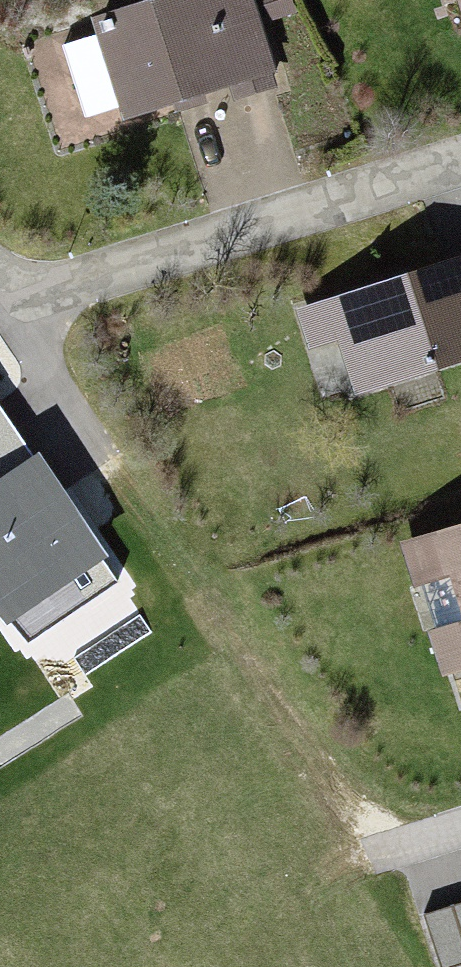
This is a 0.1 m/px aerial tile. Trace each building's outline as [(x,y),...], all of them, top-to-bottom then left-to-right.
[(92,22),(118,117),(273,76),(252,0),(173,0),(92,22)] [(295,310),(307,355),(340,346),(354,396),(460,367),(460,264),(295,310)] [(38,454),(0,481),(0,632),(3,636),(112,558),(38,454)] [(410,549),(448,674),(460,670),(460,533),(410,549)] [(429,913),(447,966),(449,966),(460,963),(460,902),(429,913)]
